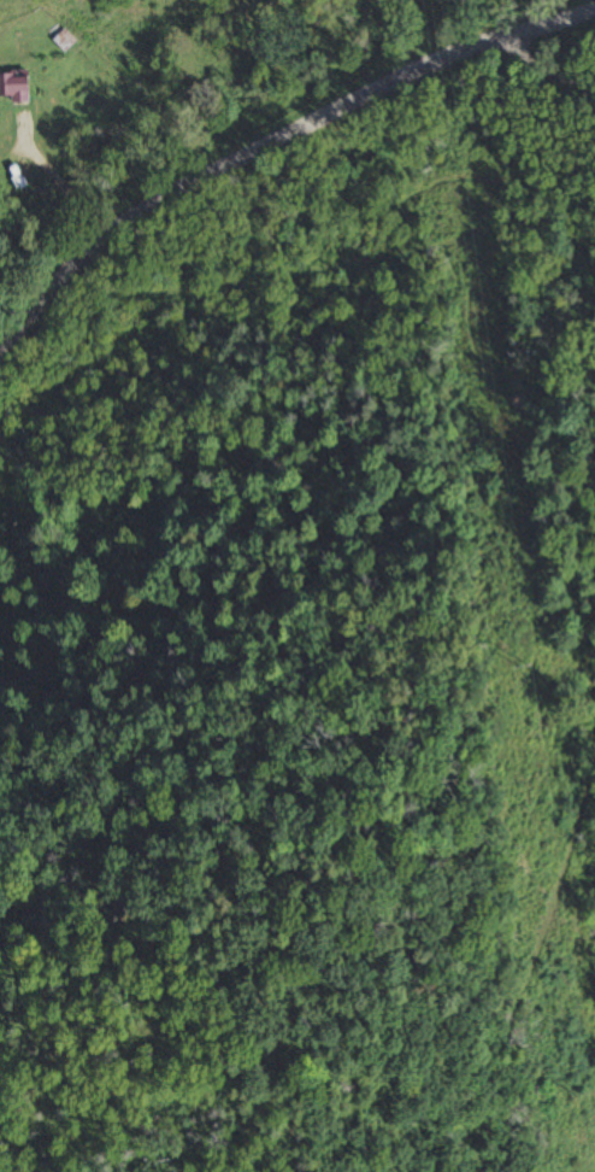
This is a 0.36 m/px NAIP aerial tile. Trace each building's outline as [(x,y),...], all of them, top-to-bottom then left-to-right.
[(76,43),(54,17),(41,27),(63,54),(76,43)] [(26,104),(26,72),(0,72),(0,104),(26,104)]
